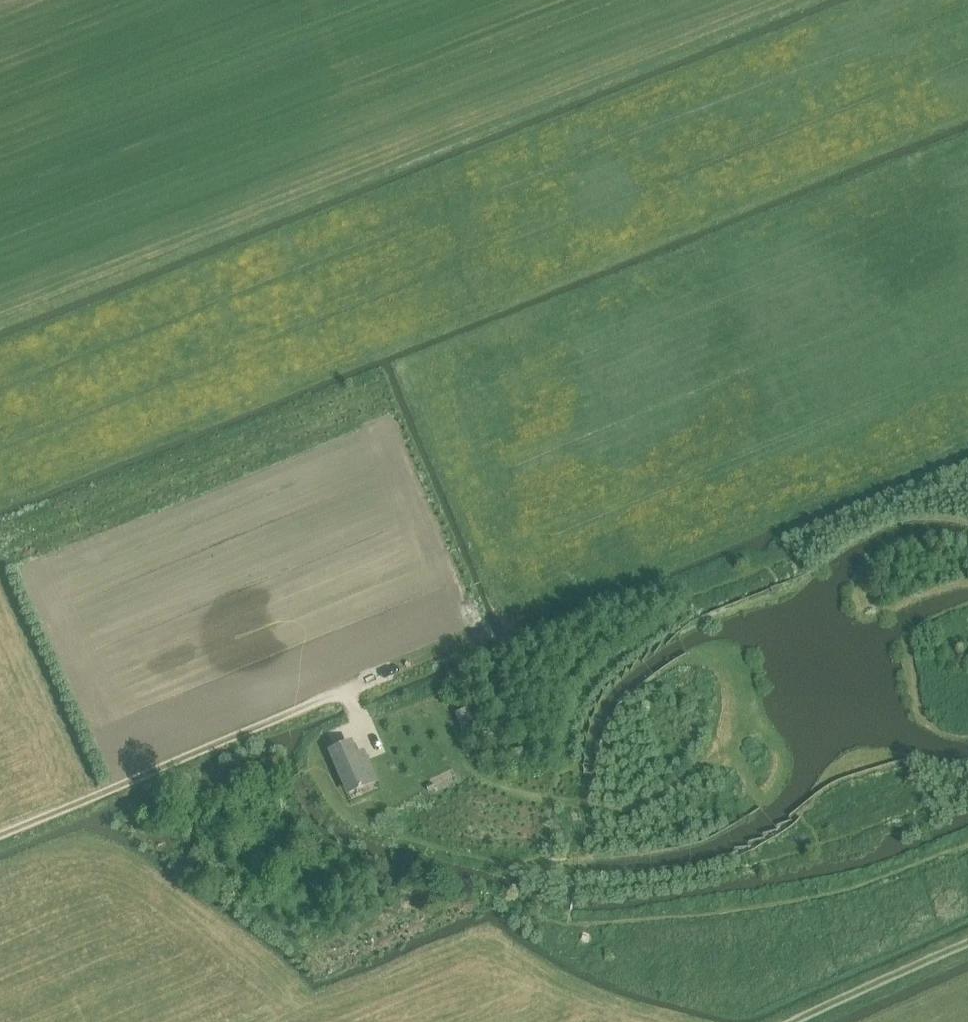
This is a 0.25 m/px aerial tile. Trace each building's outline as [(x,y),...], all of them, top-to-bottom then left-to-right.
[(470,707),(459,712),(468,732),(479,727),(470,707)] [(362,764),(358,756),(356,757),(350,745),(332,753),(348,791),(367,783),(359,765),(362,764)]
